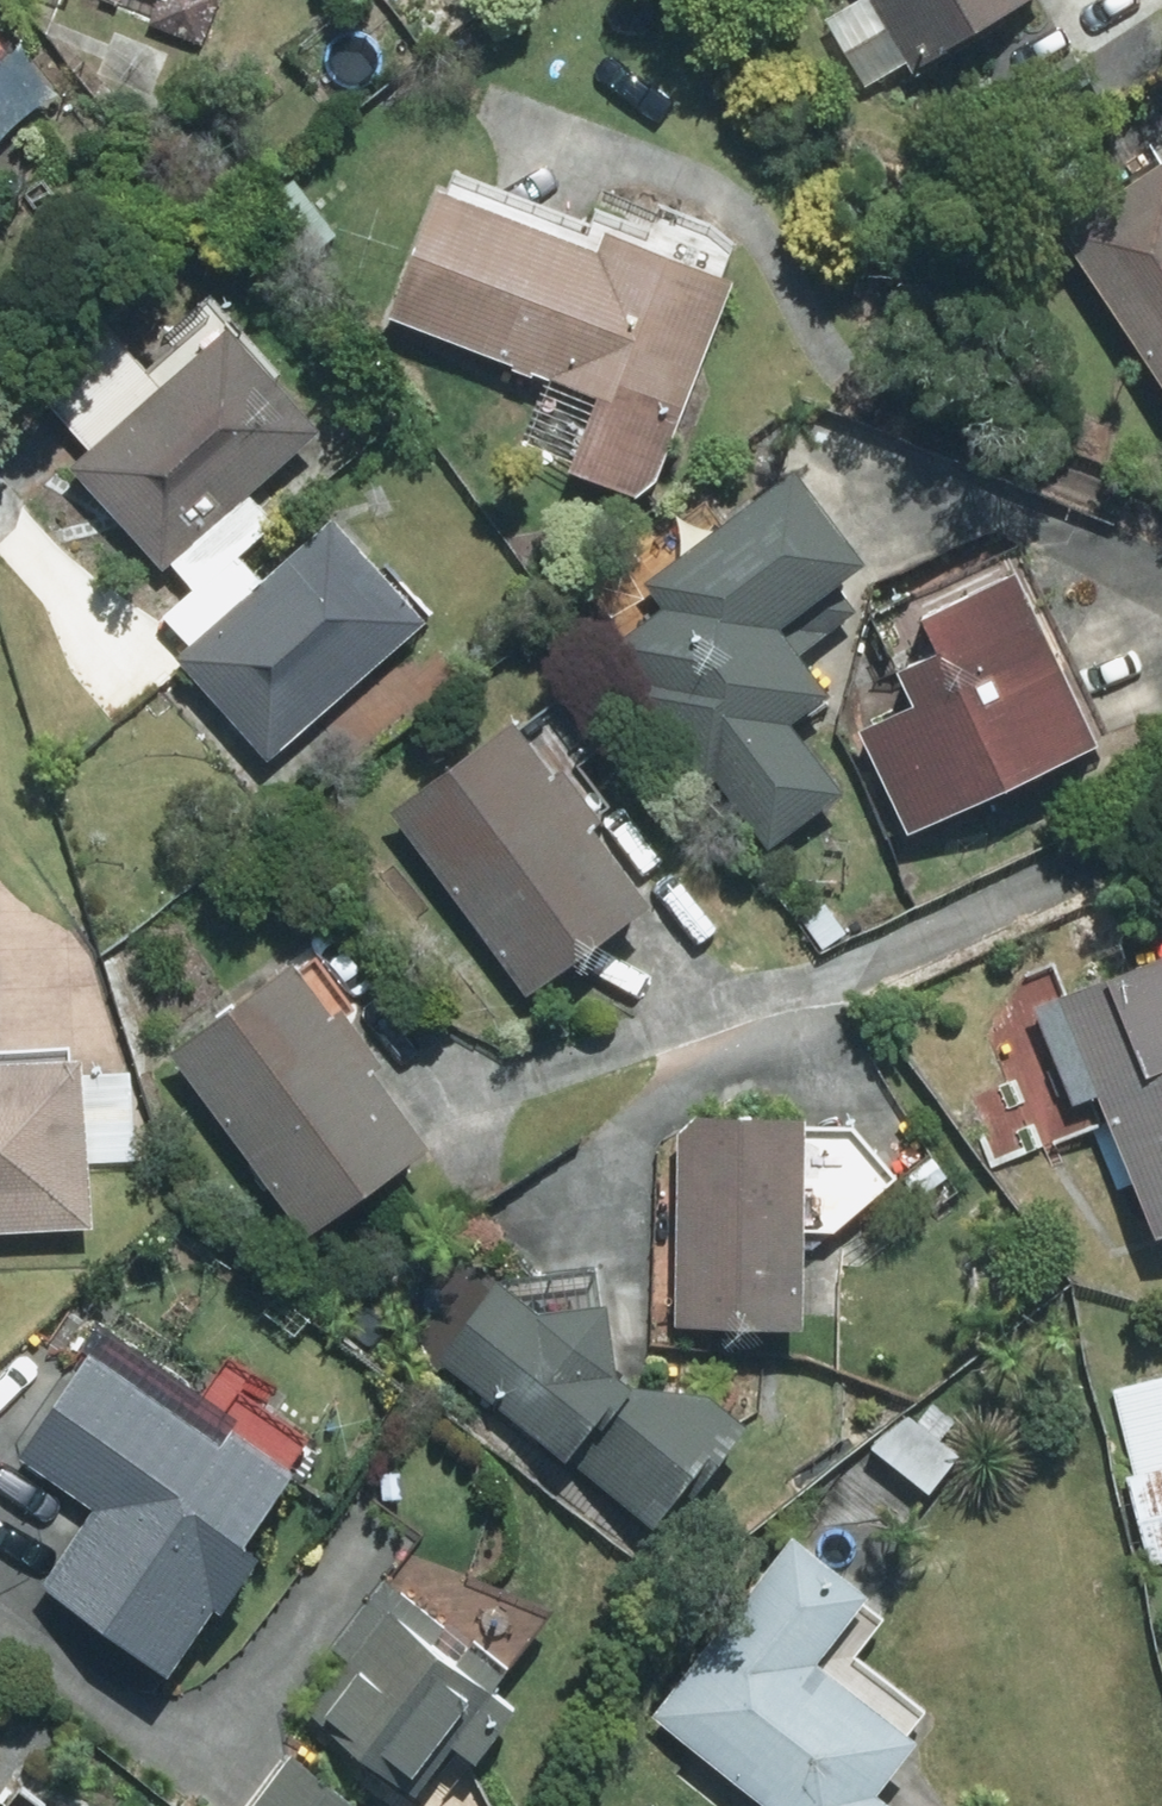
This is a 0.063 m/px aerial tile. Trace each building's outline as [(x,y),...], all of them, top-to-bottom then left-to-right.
[(184,16),(191,0),(143,0),(184,16)] [(904,78),(1035,0),(858,0),(904,78)] [(1152,154),(1037,231),(1161,417),(1161,169),(1152,154)] [(594,239),(440,180),(384,325),(592,406),(563,479),(648,512),(745,259),(607,206),(594,239)] [(317,447),(221,336),(57,478),(153,589),(167,576),(247,507),(317,447)] [(851,574),(779,480),(594,623),(767,848),(826,803),(780,743),(820,712),(765,640),(851,574)] [(267,530),(247,507),(167,576),(190,603),(158,630),(180,656),(258,588),(233,559),(267,530)] [(326,530),(258,588),(180,656),(169,665),(258,768),(414,633),(326,530)] [(896,716),(848,737),(895,848),(1086,768),(1005,575),(862,635),(896,716)] [(644,917),(583,835),(606,818),(573,774),(590,762),(546,703),(506,732),(501,725),(379,816),(522,1008),(644,917)] [(1036,1013),(1141,1251),(1161,1242),(1161,958),(1036,1013)] [(282,970),(155,1068),(295,1249),(422,1151),(282,970)] [(0,1069),(0,1245),(81,1242),(76,1067),(0,1069)] [(798,1124),(667,1120),(661,1335),(792,1339),(794,1251),(876,1179),(834,1131),(797,1164),(798,1124)] [(603,1272),(461,1278),(412,1353),(427,1361),(515,1427),(499,1448),(628,1544),(684,1469),(703,1483),(741,1432),(617,1340),(603,1272)] [(203,1438),(85,1353),(6,1463),(86,1520),(34,1592),(156,1680),(239,1563),(221,1549),(288,1455),(223,1409),(203,1438)] [(1111,1392),(1150,1561),(1161,1559),(1161,1381),(1111,1392)] [(894,1418),(866,1451),(921,1497),(949,1464),(894,1418)] [(786,1531),(639,1721),(750,1805),(883,1805),(885,1804),(864,1788),(914,1723),(820,1651),(865,1592),(786,1531)] [(398,1789),(428,1744),(464,1768),(504,1708),(468,1684),(489,1651),(384,1582),(293,1719),(398,1789)] [(283,1755),(242,1805),(347,1805),(283,1755)]
